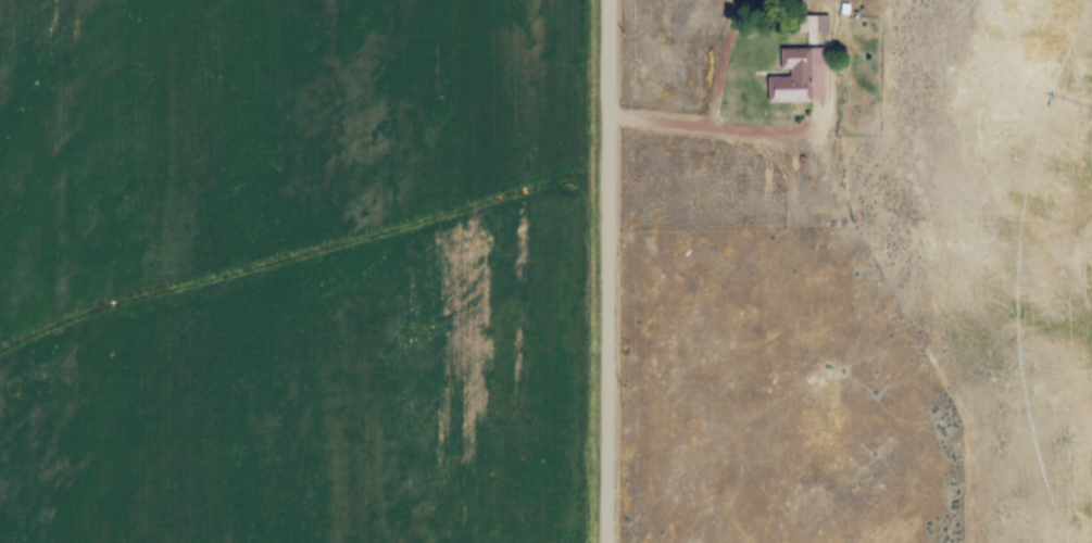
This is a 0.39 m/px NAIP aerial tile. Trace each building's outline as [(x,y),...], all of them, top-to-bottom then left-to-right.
[(800,34),(808,34),(808,35),(829,35),(829,16),(800,16),(800,34)] [(823,48),(782,49),(782,75),(768,75),(768,103),(824,102),(823,48)]
